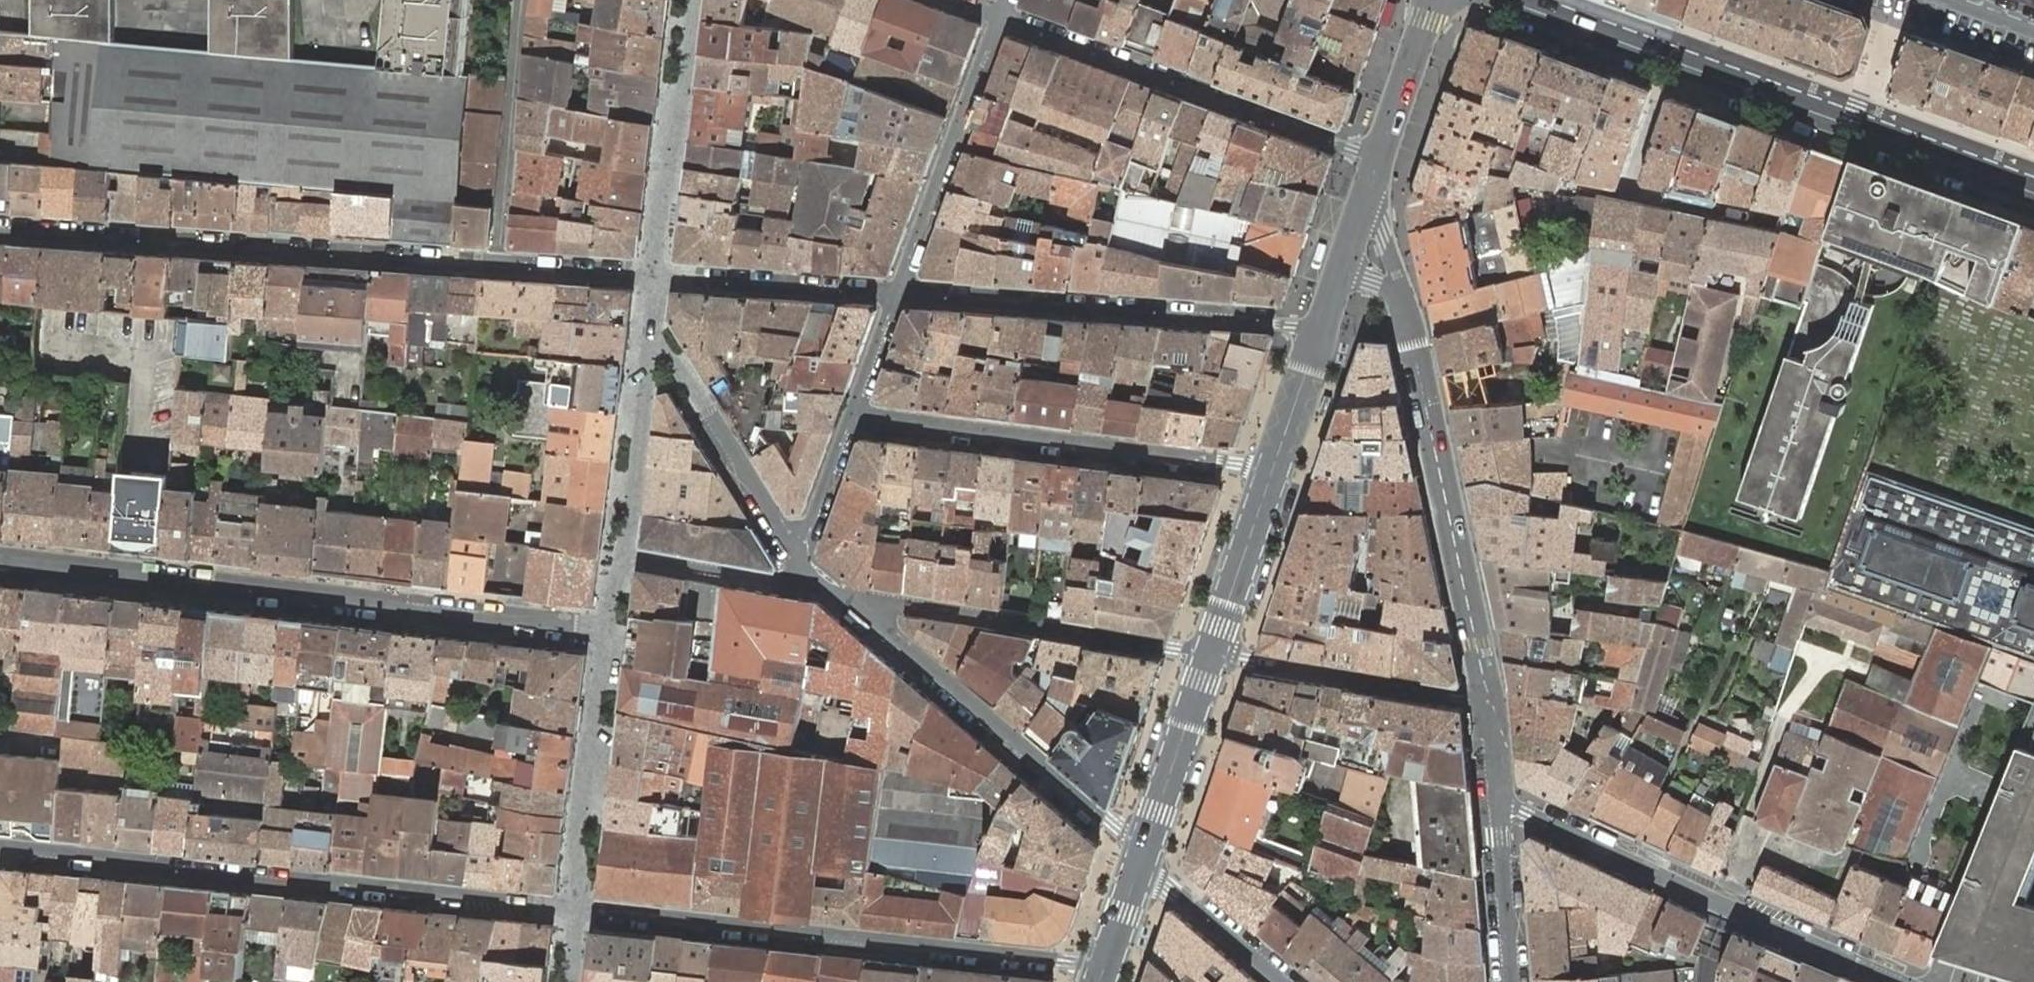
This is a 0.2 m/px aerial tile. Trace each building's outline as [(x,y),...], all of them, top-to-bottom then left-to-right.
[(35,35),(53,36),(115,43),(114,0),(35,0),(35,35)] [(213,52),(295,59),(294,0),(214,0),(213,52)] [(386,67),(466,73),(473,0),(392,0),(386,67)] [(527,12),(551,16),(585,22),(598,24),(599,15),(567,10),(569,0),(529,0),(527,12)] [(665,36),(669,0),(602,0),(599,15),(598,24),(665,36)] [(706,19),(744,24),(745,14),(747,0),(708,0),(706,19)] [(772,1),(768,9),(833,35),(847,0),(772,0),(772,1)] [(862,54),(863,53),(883,0),(847,0),(833,35),(830,42),(862,54)] [(863,53),(918,72),(940,11),(911,0),(883,0),(863,53)] [(1099,37),(1111,0),(1022,0),(1020,5),(1021,8),(1072,26),(1099,37)] [(1124,46),(1139,5),(1125,0),(1111,0),(1099,37),(1124,46)] [(1177,0),(1141,0),(1139,5),(1124,46),(1157,57),(1177,0)] [(1193,71),(1207,31),(1217,5),(1203,0),(1177,0),(1157,57),(1193,71)] [(1235,41),(1238,42),(1254,0),(1219,0),(1217,5),(1207,31),(1235,41)] [(1238,42),(1275,56),(1296,0),(1254,0),(1238,42)] [(1275,56),(1311,69),(1322,41),(1321,40),(1332,9),(1336,0),(1296,0),(1275,56)] [(1332,9),(1378,26),(1387,0),(1336,0),(1332,9)] [(1688,19),(1694,0),(1658,0),(1655,8),(1688,19)] [(1719,31),(1729,0),(1694,0),(1688,19),(1719,31)] [(1750,42),(1764,0),(1729,0),(1719,31),(1750,42)] [(1787,55),(1806,0),(1764,0),(1750,42),(1787,55)] [(1787,55),(1845,76),(1856,71),(1870,28),(1864,17),(1819,0),(1806,0),(1787,55)] [(1321,40),(1322,41),(1367,59),(1378,26),(1332,9),(1321,40)] [(918,72),(960,84),(980,28),(978,24),(940,11),(918,72)] [(525,34),(524,52),(559,58),(579,61),(596,64),(611,67),(660,75),(665,36),(598,24),(585,22),(583,34),(587,39),(595,41),(593,57),(580,55),(582,44),(548,38),(551,16),(527,12),(525,34)] [(761,27),(764,18),(745,14),(744,24),(761,27)] [(706,19),(701,51),(778,61),(782,29),(761,27),(744,24),(706,19)] [(1487,102),(1509,37),(1474,24),(1472,24),(1471,25),(1449,89),(1487,102)] [(782,29),(778,61),(785,62),(802,64),(808,65),(809,66),(819,70),(824,57),(809,57),(812,34),(782,29)] [(1,31),(0,42),(0,64),(1,64),(53,68),(53,36),(35,35),(1,31)] [(1193,71),(1219,80),(1235,41),(1207,31),(1193,71)] [(583,34),(582,44),(580,55),(593,57),(595,41),(587,39),(583,34)] [(1928,106),(1950,47),(1914,34),(1911,35),(1891,91),(1892,93),(1928,106)] [(213,52),(115,43),(53,36),(53,68),(53,73),(53,102),(53,113),(53,133),(52,166),(79,168),(95,170),(95,166),(265,181),(397,193),(396,195),(393,239),(457,244),(460,203),(494,207),(506,77),(469,74),(466,73),(386,67),(295,59),(213,52)] [(1002,134),(992,158),(1008,161),(1023,165),(1025,165),(1057,172),(1093,181),(1102,155),(1035,130),(1040,115),(1107,139),(1108,140),(1130,80),(1061,55),(1035,46),(1010,36),(1007,38),(987,95),(1014,105),(1002,134)] [(1526,115),(1548,51),(1509,37),(1487,102),(1478,126),(1518,139),(1525,120),(1526,115)] [(1235,41),(1219,80),(1342,125),(1345,124),(1357,89),(1311,69),(1275,56),(1238,42),(1235,41)] [(1311,69),(1357,89),(1367,59),(1322,41),(1311,69)] [(1990,61),(1950,47),(1928,106),(1968,121),(1990,61)] [(701,51),(697,85),(732,89),(756,92),(766,93),(768,72),(784,74),(785,62),(778,61),(701,51)] [(1559,110),(1576,61),(1548,51),(1526,115),(1525,120),(1518,139),(1515,149),(1512,156),(1520,158),(1541,165),(1551,133),(1553,128),(1558,114),(1559,110)] [(569,108),(574,76),(594,79),(594,76),(596,64),(579,61),(559,58),(524,52),(521,98),(556,103),(556,105),(569,108)] [(851,81),(948,116),(960,84),(918,72),(863,53),(862,54),(851,81)] [(1571,175),(1579,178),(1590,147),(1598,123),(1615,75),(1576,61),(1559,110),(1587,119),(1579,142),(1551,133),(1541,165),(1549,168),(1571,175)] [(2024,74),(1990,61),(1968,121),(2002,133),(2024,74)] [(53,68),(1,64),(0,70),(0,97),(42,100),(45,73),(53,73),(53,68)] [(596,64),(594,76),(609,78),(608,86),(658,94),(660,75),(611,67),(596,64)] [(808,65),(802,64),(797,97),(804,98),(809,66),(808,65)] [(819,70),(809,66),(804,98),(801,128),(824,131),(865,138),(935,149),(948,116),(851,81),(819,70)] [(2024,74),(2002,133),(2031,144),(2033,137),(2033,77),(2024,74)] [(1614,117),(1639,127),(1652,89),(1615,75),(1598,123),(1610,127),(1614,117)] [(589,111),(655,123),(658,94),(608,86),(609,78),(594,76),(594,79),(589,111)] [(1102,155),(1093,181),(1101,182),(1122,187),(1125,179),(1127,174),(1132,160),(1158,90),(1130,80),(1108,140),(1107,139),(1102,155)] [(732,89),(697,85),(690,141),(724,146),(727,126),(751,130),(756,92),(732,89)] [(1474,136),(1478,126),(1487,102),(1449,89),(1438,124),(1474,136)] [(1184,100),(1158,90),(1132,160),(1147,166),(1160,171),(1161,168),(1172,135),(1184,100)] [(987,95),(975,126),(1002,134),(1014,105),(987,95)] [(1688,154),(1704,108),(1674,97),(1673,97),(1672,97),(1671,97),(1670,97),(1669,98),(1668,99),(1668,100),(1654,142),(1688,154)] [(521,98),(518,147),(548,152),(552,132),(610,143),(606,163),(614,164),(648,170),(655,123),(589,111),(569,108),(556,105),(556,103),(521,98)] [(1155,185),(1152,195),(1181,201),(1212,110),(1184,100),(1172,135),(1184,139),(1173,172),(1161,168),(1160,171),(1155,185)] [(1676,190),(1715,198),(1742,122),(1704,108),(1688,154),(1676,190)] [(1243,121),(1212,110),(1181,201),(1190,203),(1212,208),(1229,155),(1231,155),(1243,121)] [(1579,178),(1598,186),(1616,189),(1633,142),(1639,127),(1614,117),(1610,127),(1598,123),(1590,147),(1579,178)] [(1272,133),(1243,121),(1231,155),(1229,155),(1212,208),(1245,215),(1256,178),(1261,165),(1272,133)] [(1715,198),(1755,206),(1780,136),(1742,122),(1715,198)] [(1489,173),(1499,144),(1474,136),(1438,124),(1427,155),(1461,167),(1484,172),(1489,173)] [(975,127),(966,152),(992,158),(1002,134),(975,126),(975,127)] [(1499,144),(1515,149),(1518,139),(1478,126),(1474,136),(1499,144)] [(824,131),(801,128),(797,157),(807,159),(831,163),(832,156),(821,154),(824,131)] [(53,133),(40,132),(39,166),(48,166),(48,165),(52,166),(53,133)] [(761,132),(758,151),(779,154),(781,136),(761,132)] [(1332,154),(1272,133),(1261,165),(1256,178),(1321,192),(1333,157),(1332,154)] [(1789,213),(1812,148),(1780,136),(1755,206),(1789,213)] [(935,149),(865,138),(863,154),(844,151),(842,164),(874,169),(884,171),(925,178),(935,149)] [(724,146),(690,141),(687,167),(742,176),(745,149),(737,147),(724,146)] [(1645,184),(1676,190),(1688,154),(1654,142),(1641,177),(1645,184)] [(566,198),(571,198),(576,157),(548,152),(518,147),(515,189),(543,194),(558,196),(566,198)] [(1763,292),(1803,304),(1805,298),(1817,262),(1826,235),(1849,162),(1812,148),(1789,213),(1782,231),(1763,292)] [(797,157),(779,154),(758,151),(755,177),(793,183),(804,184),(807,159),(797,157)] [(966,152),(952,190),(995,200),(1010,204),(1015,190),(1018,183),(1002,179),(1008,161),(992,158),(966,152)] [(1470,215),(1486,211),(1495,208),(1517,201),(1512,177),(1503,175),(1492,173),(1489,173),(1484,172),(1461,167),(1427,155),(1410,207),(1415,229),(1464,216),(1470,215)] [(1512,177),(1520,158),(1512,156),(1503,175),(1512,177)] [(1546,181),(1549,168),(1541,165),(1520,158),(1512,177),(1546,181)] [(586,159),(581,200),(587,201),(594,203),(608,205),(611,184),(614,164),(606,163),(586,159)] [(831,163),(807,159),(804,184),(801,199),(799,210),(797,220),(793,236),(820,240),(847,244),(842,272),(887,275),(890,273),(907,227),(925,178),(884,171),(875,200),(865,197),(874,169),(842,164),(831,163)] [(1142,180),(1147,166),(1132,160),(1127,174),(1142,180)] [(1826,235),(1856,246),(1882,173),(1849,162),(1826,235)] [(0,163),(0,212),(11,212),(15,164),(0,163)] [(46,215),(48,166),(39,166),(15,164),(11,212),(46,215)] [(614,164),(611,184),(646,188),(648,170),(614,164)] [(76,217),(79,168),(52,166),(48,165),(48,166),(46,215),(76,217)] [(1025,165),(1018,183),(1015,190),(1053,198),(1057,172),(1025,165)] [(742,176),(687,167),(685,192),(739,201),(742,176)] [(112,171),(95,170),(79,168),(76,217),(110,219),(112,171)] [(1569,184),(1571,175),(1549,168),(1546,181),(1569,184)] [(142,222),(144,173),(112,171),(110,219),(142,222)] [(1093,181),(1057,172),(1053,198),(1077,203),(1073,229),(1048,224),(1044,245),(1037,286),(1070,288),(1078,243),(1079,243),(1089,245),(1094,219),(1101,182),(1093,181)] [(174,224),(175,177),(144,173),(142,222),(174,224)] [(1913,267),(1934,276),(1937,268),(1940,259),(1959,206),(1960,202),(1937,193),(1935,193),(1904,181),(1882,173),(1856,246),(1870,251),(1889,258),(1913,267)] [(1125,179),(1122,187),(1152,195),(1155,185),(1142,180),(1127,174),(1125,179)] [(1569,184),(1596,192),(1598,186),(1579,178),(1571,175),(1569,184)] [(240,228),(241,183),(175,177),(174,224),(240,228)] [(793,183),(755,177),(751,203),(789,208),(793,183)] [(1256,178),(1245,215),(1309,229),(1321,192),(1256,178)] [(272,231),(274,185),(241,183),(240,228),(272,231)] [(608,205),(643,211),(646,188),(611,184),(608,205)] [(305,233),(307,187),(274,185),(272,231),(305,233)] [(305,233),(338,236),(340,190),(307,187),(305,233)] [(1152,195),(1122,187),(1111,246),(1168,260),(1178,262),(1242,274),(1244,262),(1294,274),(1309,229),(1245,215),(1212,208),(1190,203),(1181,201),(1152,195)] [(511,248),(561,252),(566,198),(558,196),(557,216),(542,215),(543,194),(515,189),(513,213),(510,246),(511,248)] [(338,236),(393,239),(396,195),(340,190),(338,236)] [(995,200),(952,190),(940,223),(968,229),(968,227),(998,234),(1002,225),(1005,219),(990,215),(995,200)] [(739,201),(685,192),(681,219),(712,224),(716,208),(741,212),(768,216),(789,219),(790,208),(789,208),(751,203),(739,201)] [(1619,372),(1642,202),(1596,192),(1589,233),(1585,258),(1593,259),(1580,364),(1619,372)] [(561,252),(594,254),(598,225),(598,222),(597,222),(586,221),(587,208),(580,207),(580,200),(571,198),(566,198),(561,252)] [(1495,208),(1486,211),(1470,215),(1464,216),(1415,229),(1429,301),(1479,288),(1497,283),(1505,281),(1511,279),(1534,273),(1524,231),(1517,201),(1495,208)] [(1652,325),(1662,271),(1676,209),(1642,202),(1619,372),(1619,374),(1641,379),(1652,325)] [(490,245),(494,207),(460,203),(457,244),(489,246),(490,245)] [(598,225),(641,233),(643,211),(608,205),(594,203),(594,212),(606,213),(606,218),(598,217),(597,222),(598,222),(598,225)] [(2019,228),(1959,206),(1940,259),(1937,268),(1934,276),(1941,279),(1953,246),(1981,257),(1969,290),(1997,302),(2005,283),(2007,275),(2027,226),(2020,224),(2019,228)] [(712,224),(681,219),(677,258),(678,260),(734,264),(738,227),(740,227),(741,212),(716,208),(712,224)] [(1662,271),(1694,277),(1701,251),(1703,251),(1712,217),(1676,209),(1662,271)] [(793,236),(797,220),(789,219),(768,216),(766,229),(761,266),(788,268),(793,236)] [(1006,225),(1004,236),(1044,245),(1047,225),(1005,216),(1005,219),(1002,225),(1006,225)] [(1754,317),(1763,292),(1782,231),(1712,217),(1703,251),(1701,251),(1694,277),(1708,281),(1711,270),(1719,267),(1750,273),(1752,281),(1741,314),(1754,317)] [(1079,243),(1070,288),(1102,290),(1111,246),(1115,222),(1094,219),(1089,245),(1079,243)] [(968,229),(940,223),(921,273),(924,278),(959,280),(963,253),(964,253),(968,229)] [(598,225),(594,254),(636,256),(638,255),(641,233),(598,225)] [(2033,296),(2033,229),(2027,226),(2007,275),(2005,283),(1997,302),(2027,314),(2033,296)] [(738,227),(734,264),(761,266),(766,229),(740,227),(738,227)] [(963,253),(959,280),(965,281),(971,281),(999,283),(1004,236),(998,234),(968,227),(968,229),(964,253),(963,253)] [(820,240),(793,236),(788,268),(816,270),(820,240)] [(1044,245),(1004,236),(999,283),(1037,286),(1044,245)] [(816,270),(842,272),(847,244),(820,240),(816,270)] [(0,244),(0,299),(8,300),(11,245),(0,244)] [(8,300),(41,303),(45,247),(11,245),(8,300)] [(1111,246),(1102,290),(1160,294),(1168,260),(1111,246)] [(45,247),(41,303),(50,304),(106,310),(108,283),(109,252),(45,247)] [(141,254),(109,252),(108,283),(127,284),(126,302),(138,303),(141,254)] [(138,303),(138,313),(170,316),(174,257),(141,254),(138,303)] [(174,257),(170,316),(180,316),(181,304),(202,306),(205,259),(174,257)] [(202,306),(202,318),(235,322),(237,261),(205,259),(202,306)] [(1178,262),(1168,260),(1160,294),(1238,300),(1242,274),(1178,262)] [(235,322),(233,340),(245,341),(248,323),(266,326),(270,263),(237,261),(235,322)] [(1284,302),(1294,274),(1244,262),(1242,274),(1238,300),(1282,303),(1284,302)] [(1818,262),(1817,262),(1805,298),(1807,298),(1756,449),(1787,457),(1835,314),(1837,315),(1848,281),(1847,279),(1845,278),(1844,276),(1842,274),(1841,272),(1839,272),(1839,271),(1837,271),(1836,270),(1835,269),(1834,269),(1832,268),(1831,268),(1830,267),(1829,266),(1828,266),(1827,266),(1826,265),(1824,264),(1823,264),(1822,264),(1820,263),(1819,263),(1818,262)] [(270,263),(266,326),(303,331),(307,266),(270,263)] [(326,346),(367,349),(368,331),(374,271),(307,266),(303,331),(302,343),(326,346)] [(413,273),(374,271),(368,331),(395,333),(393,354),(408,356),(409,342),(413,273)] [(1530,312),(1541,309),(1550,307),(1540,272),(1534,273),(1511,279),(1505,281),(1508,296),(1501,298),(1497,283),(1479,288),(1429,301),(1437,335),(1486,323),(1497,320),(1530,312)] [(408,356),(407,362),(417,363),(419,344),(447,347),(449,320),(452,276),(413,273),(409,342),(408,356)] [(471,350),(476,351),(481,312),(485,278),(452,276),(449,320),(462,321),(463,312),(467,312),(466,324),(457,323),(456,341),(471,343),(471,350)] [(485,278),(481,312),(521,316),(548,317),(556,318),(557,311),(560,284),(485,278)] [(1849,281),(1848,281),(1837,315),(1835,314),(1787,457),(1756,449),(1740,496),(1769,506),(1774,508),(1803,518),(1839,412),(1844,414),(1846,404),(1840,402),(1842,395),(1844,395),(1846,395),(1849,394),(1851,392),(1851,390),(1852,388),(1852,386),(1851,384),(1849,382),(1847,381),(1875,306),(1866,302),(1868,295),(1866,294),(1864,292),(1862,291),(1860,290),(1858,289),(1856,288),(1854,286),(1852,285),(1851,283),(1849,281)] [(1668,391),(1715,401),(1740,294),(1693,282),(1677,354),(1669,385),(1668,391)] [(594,287),(560,284),(557,311),(566,312),(566,319),(590,321),(594,287)] [(590,321),(629,324),(633,291),(631,289),(594,287),(590,321)] [(669,318),(710,383),(728,372),(715,352),(715,351),(705,355),(711,295),(674,292),(672,294),(669,318)] [(748,297),(711,295),(705,355),(715,351),(715,352),(730,353),(729,354),(730,354),(729,355),(729,356),(730,357),(731,357),(731,358),(732,359),(733,360),(734,360),(735,360),(735,366),(741,367),(743,349),(748,297)] [(710,383),(754,455),(762,433),(765,426),(780,387),(846,393),(859,358),(828,356),(845,303),(815,301),(797,353),(795,358),(791,370),(785,369),(782,382),(770,377),(772,354),(778,299),(748,297),(743,349),(741,367),(739,388),(737,388),(728,372),(710,383)] [(815,301),(778,299),(772,354),(788,357),(784,369),(785,369),(791,370),(795,358),(797,353),(815,301)] [(828,356),(859,358),(876,311),(873,305),(845,303),(828,356)] [(895,345),(929,352),(938,310),(908,308),(895,345)] [(1486,323),(1437,335),(1445,373),(1475,364),(1507,359),(1503,343),(1515,341),(1517,360),(1534,360),(1537,345),(1543,345),(1541,337),(1545,336),(1541,309),(1530,312),(1497,320),(1486,323)] [(943,361),(959,364),(961,352),(962,347),(963,341),(969,312),(938,310),(929,352),(926,369),(941,372),(943,361)] [(543,357),(624,365),(629,324),(590,321),(566,319),(556,318),(548,317),(521,316),(481,312),(476,351),(515,355),(518,334),(545,336),(543,357)] [(969,312),(963,341),(994,347),(1000,314),(969,312)] [(994,347),(994,349),(1026,355),(1026,351),(1032,316),(1000,314),(994,347)] [(1086,358),(1093,321),(1032,316),(1026,351),(1065,356),(1063,370),(1063,371),(1083,374),(1086,358)] [(202,318),(185,317),(184,331),(182,352),(225,357),(231,358),(233,340),(235,322),(202,318)] [(1114,387),(1127,324),(1093,321),(1086,358),(1083,374),(1081,385),(1074,427),(1104,431),(1110,399),(1111,399),(1112,396),(1114,387)] [(1147,394),(1154,361),(1162,326),(1127,324),(1114,387),(1143,393),(1147,394)] [(1193,368),(1203,371),(1213,330),(1162,326),(1154,361),(1181,366),(1193,368)] [(35,355),(37,330),(21,329),(19,354),(35,355)] [(1203,371),(1223,376),(1235,341),(1238,332),(1213,330),(1203,371)] [(1238,332),(1235,341),(1267,349),(1272,335),(1271,334),(1238,332)] [(264,362),(278,364),(287,364),(289,343),(265,341),(264,362)] [(1235,341),(1223,376),(1255,385),(1267,349),(1235,341)] [(1352,377),(1396,372),(1390,343),(1364,341),(1352,377)] [(888,366),(925,375),(926,369),(929,352),(895,345),(888,366)] [(1648,380),(1669,385),(1677,354),(1654,348),(1648,380)] [(959,364),(957,375),(950,411),(980,415),(992,359),(961,352),(959,364)] [(993,355),(992,359),(980,415),(1013,419),(1022,377),(1025,363),(1025,361),(1009,358),(1009,362),(1003,361),(1004,357),(993,355)] [(554,402),(619,411),(624,365),(543,357),(540,357),(540,364),(557,366),(554,384),(536,382),(534,396),(537,397),(535,408),(553,410),(554,402)] [(235,394),(243,395),(249,360),(240,358),(235,394)] [(232,380),(233,361),(212,361),(212,380),(232,380)] [(1475,364),(1445,373),(1452,408),(1470,407),(1487,406),(1475,364)] [(877,401),(919,406),(925,375),(888,366),(876,399),(877,401)] [(1255,385),(1223,376),(1203,371),(1193,368),(1181,366),(1175,392),(1149,386),(1147,394),(1146,402),(1145,404),(1176,408),(1209,413),(1244,418),(1255,385)] [(950,411),(957,375),(941,372),(926,369),(925,375),(919,406),(950,411)] [(1663,525),(1683,529),(1706,457),(1712,436),(1724,403),(1715,401),(1668,391),(1640,385),(1618,380),(1579,372),(1571,370),(1569,378),(1564,402),(1561,419),(1557,434),(1565,436),(1572,403),(1686,428),(1674,471),(1669,488),(1661,517),(1664,518),(1663,525)] [(1402,402),(1396,372),(1352,377),(1342,406),(1402,402)] [(1022,377),(1013,419),(1074,427),(1081,385),(1022,377)] [(202,442),(207,391),(179,387),(175,439),(202,442)] [(805,429),(832,431),(846,393),(780,387),(765,426),(805,429)] [(202,443),(230,446),(230,445),(235,394),(207,391),(202,442),(202,443)] [(323,472),(325,442),(328,404),(332,405),(334,392),(318,391),(317,403),(297,401),(296,412),(273,409),(270,449),(268,466),(323,472)] [(659,394),(655,433),(697,439),(669,392),(659,394)] [(15,432),(6,536),(56,542),(61,483),(62,463),(65,437),(66,419),(52,418),(49,455),(54,456),(52,473),(20,471),(22,453),(31,454),(37,395),(18,393),(17,415),(15,432)] [(1146,402),(1147,394),(1143,393),(1142,401),(1112,396),(1111,399),(1110,399),(1104,431),(1138,436),(1145,404),(1146,402)] [(243,395),(235,394),(230,445),(270,449),(273,409),(275,398),(243,395)] [(275,398),(273,409),(296,412),(297,401),(275,398)] [(470,404),(437,400),(436,417),(468,421),(470,404)] [(553,410),(548,451),(577,455),(612,459),(619,411),(554,402),(553,410)] [(1375,436),(1409,435),(1402,402),(1342,406),(1332,436),(1375,436)] [(1521,403),(1487,406),(1470,407),(1452,408),(1461,444),(1478,441),(1494,437),(1525,436),(1532,436),(1557,435),(1557,434),(1561,419),(1522,420),(1521,403)] [(360,446),(363,409),(361,408),(332,405),(328,404),(325,442),(360,446)] [(1176,408),(1145,404),(1138,436),(1169,440),(1176,408)] [(1209,413),(1176,408),(1169,440),(1202,445),(1209,413)] [(376,447),(395,449),(398,412),(363,409),(360,446),(359,458),(375,459),(376,447)] [(433,444),(436,417),(404,413),(398,412),(395,449),(431,454),(433,444)] [(1235,446),(1244,418),(1209,413),(1202,445),(1230,448),(1235,446)] [(6,536),(15,432),(17,415),(0,414),(0,536),(6,536)] [(433,444),(465,449),(466,439),(468,421),(436,417),(433,444)] [(754,455),(754,456),(790,513),(803,512),(832,431),(805,429),(792,465),(779,441),(772,445),(762,433),(754,455)] [(697,439),(655,433),(651,463),(681,466),(695,467),(717,470),(697,439)] [(1366,474),(1417,475),(1409,435),(1375,436),(1332,436),(1320,472),(1366,474)] [(1478,441),(1461,444),(1469,485),(1491,480),(1533,491),(1533,492),(1534,493),(1564,502),(1566,502),(1568,471),(1534,471),(1532,436),(1525,436),(1494,437),(1478,441)] [(860,440),(848,473),(883,492),(889,442),(864,438),(860,440)] [(465,449),(460,489),(500,494),(502,486),(489,485),(493,452),(504,453),(505,444),(466,439),(465,449)] [(889,442),(883,492),(882,500),(914,505),(915,499),(921,446),(889,442)] [(953,451),(921,446),(915,499),(935,502),(935,510),(946,512),(946,507),(947,497),(953,451)] [(529,498),(539,499),(571,503),(577,455),(548,451),(544,493),(529,491),(529,498)] [(985,455),(953,451),(947,497),(980,500),(985,455)] [(571,503),(606,508),(612,459),(577,455),(571,503)] [(1017,460),(985,455),(980,500),(979,515),(1012,520),(1017,460)] [(98,457),(95,486),(90,546),(115,549),(122,476),(107,474),(108,458),(98,457)] [(1050,464),(1017,460),(1012,520),(1011,528),(1043,532),(1046,498),(1050,464)] [(403,492),(404,462),(393,461),(391,491),(403,492)] [(61,483),(56,542),(90,546),(95,486),(97,466),(62,463),(61,483)] [(681,466),(651,463),(645,512),(681,517),(694,519),(694,520),(750,529),(753,527),(717,470),(695,467),(681,466)] [(1082,468),(1050,464),(1046,498),(1078,502),(1082,468)] [(1868,466),(1832,570),(1826,587),(1889,609),(1937,626),(1993,646),(2033,661),(2033,524),(1868,466)] [(1114,472),(1082,468),(1078,502),(1074,538),(1107,541),(1111,506),(1114,472)] [(128,550),(164,555),(171,474),(147,472),(135,471),(122,470),(122,476),(115,549),(128,550)] [(1145,476),(1114,472),(1111,506),(1141,510),(1145,476)] [(1307,510),(1365,512),(1365,500),(1366,474),(1320,472),(1307,510)] [(883,492),(848,473),(827,533),(878,544),(878,541),(878,533),(882,500),(883,492)] [(1375,512),(1425,513),(1417,475),(1366,474),(1365,500),(1375,500),(1375,512)] [(1183,481),(1145,476),(1141,510),(1180,515),(1183,481)] [(1491,480),(1469,485),(1475,510),(1515,511),(1563,517),(1564,502),(1534,493),(1533,492),(1533,491),(1491,480)] [(1218,485),(1183,481),(1180,515),(1210,519),(1220,488),(1218,485)] [(193,558),(220,560),(225,489),(226,486),(214,485),(213,500),(197,498),(193,558)] [(170,488),(164,555),(193,558),(197,498),(198,490),(170,488)] [(225,489),(220,560),(259,565),(265,504),(265,503),(265,494),(225,489)] [(533,545),(600,556),(606,508),(571,503),(539,499),(538,506),(550,509),(549,523),(569,525),(567,537),(547,534),(547,541),(498,534),(503,494),(500,494),(460,489),(456,523),(455,534),(493,540),(533,545)] [(315,572),(350,576),(355,512),(328,509),(330,498),(321,497),(320,509),(315,572)] [(1046,498),(1043,532),(1041,545),(1073,548),(1074,538),(1078,502),(1046,498)] [(1582,506),(1566,502),(1564,502),(1563,517),(1515,511),(1475,510),(1485,558),(1552,566),(1567,568),(1572,569),(1607,573),(1610,560),(1596,559),(1578,556),(1574,556),(1577,526),(1579,526),(1581,518),(1593,521),(1596,509),(1582,506)] [(259,565),(315,572),(320,509),(265,503),(265,504),(259,565)] [(1111,506),(1107,541),(1106,549),(1190,579),(1210,519),(1180,515),(1141,510),(1111,506)] [(957,508),(946,507),(946,512),(945,524),(944,527),(977,530),(978,517),(956,514),(957,508)] [(946,512),(935,510),(934,523),(945,524),(946,512)] [(1353,588),(1364,590),(1365,584),(1353,582),(1358,551),(1359,536),(1369,536),(1370,528),(1370,525),(1371,512),(1365,512),(1307,510),(1284,576),(1342,586),(1353,588)] [(350,576),(384,580),(389,516),(355,512),(350,576)] [(681,517),(645,512),(641,545),(643,547),(776,570),(777,565),(753,527),(750,529),(694,520),(694,519),(681,517)] [(1379,552),(1435,557),(1425,513),(1375,512),(1371,512),(1370,525),(1380,526),(1379,552)] [(384,580),(417,583),(424,520),(389,516),(384,580)] [(417,583),(448,587),(455,534),(456,523),(424,520),(417,583)] [(1698,556),(1704,535),(1698,533),(1683,529),(1677,550),(1698,556)] [(993,532),(977,530),(975,548),(969,602),(1002,608),(1007,561),(990,559),(993,532)] [(878,544),(827,533),(820,555),(853,583),(873,586),(877,547),(878,544)] [(493,540),(455,534),(448,587),(486,592),(493,540)] [(1819,586),(1826,587),(1832,570),(1704,535),(1698,556),(1698,557),(1801,586),(1792,612),(1790,611),(1779,643),(1796,649),(1805,619),(1819,586)] [(943,543),(911,539),(910,544),(910,551),(904,591),(937,597),(943,543)] [(878,544),(877,547),(873,586),(904,591),(910,551),(910,544),(878,541),(878,544)] [(1599,541),(1596,559),(1610,560),(1615,561),(1617,544),(1599,541)] [(963,545),(943,543),(937,597),(969,602),(975,548),(963,547),(963,545)] [(600,556),(533,545),(526,597),(594,605),(600,556)] [(1106,549),(1106,552),(1104,562),(1101,589),(1181,607),(1190,579),(1106,549)] [(1396,597),(1445,605),(1435,557),(1379,552),(1368,551),(1367,566),(1378,567),(1377,593),(1396,597)] [(1104,562),(1072,557),(1070,576),(1065,618),(1098,624),(1101,589),(1104,562)] [(1552,566),(1485,558),(1499,625),(1552,632),(1552,630),(1573,633),(1602,637),(1648,645),(1650,645),(1657,623),(1643,620),(1578,610),(1552,608),(1552,572),(1567,572),(1567,568),(1552,566)] [(810,661),(816,601),(780,595),(723,585),(684,578),(640,571),(638,572),(633,614),(659,617),(660,615),(690,618),(719,621),(712,679),(652,669),(626,665),(620,710),(714,731),(709,782),(706,809),(703,837),(606,826),(600,878),(598,896),(695,907),(746,912),(756,913),(801,918),(811,920),(863,925),(870,873),(886,766),(848,759),(794,749),(804,694),(810,661)] [(1663,602),(1669,580),(1614,574),(1611,596),(1663,602)] [(1052,578),(1048,616),(1065,618),(1070,576),(1056,575),(1052,578)] [(1342,586),(1284,576),(1273,610),(1332,621),(1336,622),(1360,626),(1362,613),(1364,603),(1366,592),(1366,590),(1364,590),(1353,588),(1342,586)] [(0,585),(0,654),(8,655),(6,683),(18,684),(27,588),(0,585)] [(1925,654),(1937,626),(1889,609),(1826,587),(1819,586),(1805,619),(1876,645),(1878,638),(1884,623),(1909,632),(1904,647),(1925,654)] [(71,594),(27,588),(18,684),(14,726),(58,733),(66,734),(102,739),(109,671),(116,599),(71,594)] [(1171,635),(1181,607),(1101,589),(1098,624),(1169,636),(1171,635)] [(1365,627),(1370,628),(1374,600),(1375,593),(1366,592),(1364,603),(1362,613),(1360,626),(1365,627)] [(1428,637),(1453,641),(1445,605),(1396,597),(1390,631),(1398,632),(1428,637)] [(151,603),(116,599),(109,671),(143,675),(151,603)] [(868,645),(816,601),(810,661),(804,694),(794,749),(848,759),(886,766),(901,674),(868,645)] [(187,607),(151,603),(143,675),(141,699),(178,701),(179,691),(187,607)] [(1657,622),(1657,623),(1677,628),(1682,612),(1662,605),(1657,622)] [(214,610),(187,607),(179,691),(196,693),(206,694),(208,674),(214,610)] [(249,615),(214,610),(208,674),(243,678),(249,615)] [(1329,641),(1332,621),(1273,610),(1266,631),(1300,637),(1329,641)] [(659,617),(633,614),(628,651),(626,665),(652,669),(712,679),(719,621),(690,618),(660,615),(659,617)] [(284,618),(249,615),(243,678),(249,679),(279,683),(284,618)] [(959,673),(985,628),(959,624),(906,615),(904,625),(944,660),(959,673)] [(308,621),(284,618),(279,683),(278,697),(299,699),(301,686),(308,621)] [(343,626),(308,621),(301,686),(330,689),(335,690),(343,626)] [(1326,662),(1361,668),(1365,627),(1360,626),(1336,622),(1332,621),(1329,641),(1326,662)] [(1677,628),(1657,623),(1650,645),(1648,645),(1637,684),(1633,702),(1632,704),(1649,713),(1654,715),(1663,686),(1668,667),(1679,629),(1677,628)] [(1679,629),(1668,667),(1682,671),(1695,627),(1681,623),(1679,629)] [(1884,623),(1878,638),(1904,647),(1909,632),(1884,623)] [(1552,632),(1499,625),(1506,659),(1589,674),(1600,676),(1602,666),(1591,663),(1595,643),(1585,641),(1585,638),(1551,635),(1552,632)] [(398,631),(343,626),(335,690),(332,720),(326,766),(334,767),(343,768),(357,770),(378,772),(381,772),(383,758),(388,717),(398,631)] [(1980,680),(1993,646),(1937,626),(1925,654),(1913,679),(1904,701),(1868,687),(1848,679),(1828,732),(1881,753),(1845,844),(1905,861),(1980,680)] [(1393,674),(1426,679),(1428,637),(1398,632),(1390,631),(1370,628),(1365,627),(1361,668),(1393,674)] [(1036,637),(985,628),(959,673),(995,704),(1025,670),(1030,664),(1036,637)] [(442,637),(398,631),(388,717),(399,719),(402,695),(422,697),(420,711),(430,712),(432,702),(433,699),(435,686),(437,669),(442,637)] [(1326,662),(1329,641),(1300,637),(1266,631),(1258,651),(1294,657),(1326,662)] [(470,640),(442,637),(437,669),(448,671),(455,673),(467,676),(481,679),(496,682),(501,644),(470,640)] [(1045,638),(1036,637),(1030,664),(1037,669),(1040,666),(1046,667),(1059,670),(1083,676),(1091,646),(1045,638)] [(1428,637),(1426,679),(1460,684),(1462,683),(1453,641),(1428,637)] [(1637,684),(1648,645),(1602,637),(1600,647),(1604,647),(1603,661),(1624,664),(1621,681),(1637,684)] [(536,648),(501,644),(496,682),(504,684),(505,679),(507,666),(532,671),(536,648)] [(1161,658),(1091,646),(1083,676),(1090,678),(1152,692),(1163,660),(1161,658)] [(2033,700),(2033,661),(1993,646),(1980,680),(2033,700)] [(587,654),(536,648),(532,671),(530,690),(582,701),(587,654)] [(1589,674),(1506,659),(1511,681),(1511,688),(1580,701),(1583,702),(1613,707),(1614,698),(1594,694),(1594,695),(1585,693),(1589,674)] [(1025,670),(995,704),(1026,731),(1052,694),(1054,689),(1059,670),(1046,667),(1043,686),(1031,676),(1037,669),(1030,664),(1025,670)] [(1877,664),(1868,687),(1904,701),(1913,679),(1877,664)] [(448,671),(437,669),(435,686),(433,699),(432,702),(460,708),(464,692),(445,688),(448,671)] [(1052,694),(1026,731),(1054,755),(1079,722),(1093,703),(1079,698),(1090,678),(1083,676),(1059,670),(1054,689),(1052,694)] [(480,685),(481,679),(467,676),(455,673),(454,679),(480,685)] [(1250,674),(1243,697),(1295,711),(1303,681),(1253,673),(1250,674)] [(901,674),(886,766),(908,770),(921,731),(931,700),(901,674)] [(249,679),(243,678),(243,686),(242,698),(241,703),(248,704),(250,686),(248,686),(249,679)] [(1142,722),(1152,692),(1090,678),(1079,698),(1093,703),(1142,722)] [(1318,722),(1326,686),(1303,681),(1295,711),(1296,711),(1318,722)] [(1318,722),(1364,739),(1366,731),(1351,726),(1354,719),(1344,717),(1349,689),(1326,686),(1318,722)] [(1663,686),(1654,715),(1669,722),(1672,716),(1681,697),(1671,692),(1671,688),(1663,686)] [(577,735),(582,701),(530,690),(519,687),(515,719),(515,722),(577,735)] [(1580,701),(1511,688),(1517,756),(1555,763),(1566,745),(1571,736),(1580,701)] [(1364,739),(1396,749),(1399,741),(1400,733),(1403,726),(1406,699),(1349,689),(1344,717),(1354,719),(1370,721),(1366,731),(1364,739)] [(206,694),(196,693),(194,724),(176,723),(173,748),(202,751),(201,750),(204,725),(204,721),(206,694)] [(1243,697),(1231,732),(1263,742),(1283,748),(1300,752),(1315,757),(1336,763),(1353,767),(1388,777),(1390,769),(1396,749),(1364,739),(1318,722),(1296,711),(1295,711),(1243,697)] [(1632,704),(1633,702),(1614,698),(1613,707),(1619,709),(1626,710),(1631,711),(1632,704)] [(1400,733),(1467,746),(1464,710),(1462,708),(1406,699),(1403,726),(1400,733)] [(936,704),(931,700),(921,731),(927,732),(936,704)] [(515,719),(503,717),(460,708),(432,702),(430,712),(427,721),(422,743),(418,759),(426,761),(445,765),(467,770),(502,777),(516,781),(536,785),(570,793),(574,764),(577,735),(515,722),(515,719)] [(248,704),(241,703),(239,725),(262,727),(275,729),(277,706),(248,704)] [(1133,747),(1142,722),(1093,703),(1079,722),(1054,755),(1111,804),(1114,803),(1124,774),(1133,747)] [(908,770),(886,766),(870,873),(863,925),(958,935),(969,887),(981,857),(997,820),(1002,810),(977,788),(1002,760),(936,704),(927,732),(921,731),(908,770)] [(2018,747),(2033,752),(2033,704),(2018,747)] [(1608,723),(1615,714),(1619,709),(1613,707),(1600,724),(1605,728),(1608,723)] [(1620,717),(1626,710),(1619,709),(1615,714),(1620,717)] [(620,710),(614,761),(709,782),(714,731),(620,710)] [(1654,715),(1649,713),(1643,724),(1640,729),(1646,732),(1649,727),(1658,731),(1667,734),(1677,739),(1681,741),(1687,730),(1676,725),(1669,722),(1654,715)] [(1672,716),(1669,722),(1676,725),(1679,719),(1672,716)] [(302,732),(296,731),(294,743),(293,762),(307,764),(317,765),(326,766),(332,720),(326,719),(320,719),(317,718),(315,733),(302,732)] [(201,750),(202,751),(200,761),(197,791),(205,792),(268,798),(272,760),(272,758),(275,729),(262,727),(261,735),(268,736),(266,758),(209,751),(211,728),(217,729),(218,723),(204,721),(204,725),(201,750)] [(1608,723),(1605,728),(1590,748),(1599,752),(1593,760),(1566,804),(1591,816),(1619,764),(1622,760),(1609,753),(1622,731),(1608,723)] [(1694,733),(1723,745),(1726,736),(1698,725),(1694,733)] [(1812,774),(1825,741),(1787,729),(1777,761),(1812,774)] [(1231,732),(1221,762),(1275,782),(1283,785),(1293,789),(1296,790),(1302,775),(1307,760),(1300,752),(1283,748),(1263,742),(1231,732)] [(1777,761),(1755,819),(1789,832),(1837,850),(1843,847),(1845,844),(1881,753),(1828,732),(1825,741),(1812,774),(1777,761)] [(1396,749),(1390,769),(1414,773),(1419,775),(1470,785),(1467,746),(1400,733),(1399,741),(1396,749)] [(1718,757),(1723,746),(1723,745),(1694,733),(1689,744),(1718,757)] [(102,739),(66,734),(65,753),(64,758),(64,763),(95,767),(94,771),(125,775),(126,760),(128,742),(102,739)] [(1576,739),(1571,736),(1566,745),(1555,763),(1517,756),(1519,780),(1520,783),(1566,804),(1593,760),(1571,747),(1576,739)] [(1762,752),(1726,736),(1723,745),(1723,746),(1740,753),(1759,761),(1762,752)] [(1630,746),(1622,760),(1619,764),(1591,816),(1637,837),(1660,787),(1669,769),(1630,746)] [(1736,764),(1740,753),(1723,746),(1718,757),(1736,764)] [(2033,859),(2033,752),(2018,747),(1978,845),(1962,883),(2017,899),(2033,859)] [(0,752),(0,832),(16,834),(17,826),(35,828),(34,836),(57,839),(62,786),(64,758),(0,752)] [(1755,773),(1759,761),(1740,753),(1736,764),(1755,773)] [(417,762),(383,758),(381,772),(413,777),(417,762)] [(287,761),(272,760),(268,798),(267,806),(267,808),(266,817),(262,861),(297,865),(303,809),(282,807),(285,771),(287,761)] [(1026,782),(1002,760),(977,788),(1002,810),(1026,782)] [(307,764),(293,762),(287,761),(285,771),(306,773),(307,764)] [(610,793),(706,809),(709,782),(614,761),(610,793)] [(1210,793),(1200,824),(1244,846),(1252,849),(1268,856),(1276,860),(1304,870),(1309,872),(1313,857),(1265,839),(1283,785),(1275,782),(1221,762),(1210,793)] [(317,765),(307,764),(306,773),(304,799),(310,800),(311,790),(315,790),(317,765)] [(467,770),(445,765),(442,792),(464,797),(467,770)] [(343,768),(334,767),(330,803),(333,804),(332,813),(338,813),(342,779),(343,768)] [(1388,777),(1353,767),(1342,806),(1376,818),(1382,799),(1388,777)] [(356,781),(357,770),(343,768),(342,779),(356,781)] [(1437,867),(1478,875),(1476,846),(1474,832),(1470,785),(1419,775),(1424,836),(1425,851),(1427,864),(1437,867)] [(1704,776),(1696,791),(1691,804),(1668,852),(1692,863),(1713,817),(1719,804),(1704,795),(1711,780),(1704,776)] [(516,787),(516,781),(502,777),(501,783),(516,787)] [(1667,791),(1644,841),(1668,852),(1691,804),(1696,791),(1673,778),(1667,791)] [(376,788),(376,783),(356,781),(342,779),(338,813),(332,869),(368,872),(374,808),(375,798),(376,788)] [(154,849),(190,853),(195,809),(196,798),(197,791),(197,785),(160,780),(160,790),(159,793),(154,849)] [(567,815),(570,793),(536,785),(516,781),(516,787),(514,807),(534,812),(567,815)] [(1026,782),(1002,810),(1031,828),(1020,868),(1086,887),(1100,845),(1041,794),(1026,782)] [(91,789),(62,786),(57,839),(86,842),(119,846),(123,792),(91,789)] [(124,786),(123,792),(119,846),(154,849),(159,793),(160,790),(124,786)] [(1660,787),(1637,837),(1644,841),(1667,791),(1660,787)] [(203,810),(205,792),(197,791),(196,798),(195,809),(203,810)] [(368,872),(403,876),(410,813),(411,806),(412,797),(376,793),(375,798),(374,808),(368,872)] [(610,793),(606,826),(703,837),(706,809),(610,793)] [(412,797),(411,806),(410,813),(403,876),(432,879),(436,847),(437,839),(439,822),(439,817),(440,811),(440,809),(441,799),(412,797)] [(1713,817),(1692,863),(1718,876),(1729,853),(1736,830),(1741,817),(1733,812),(1735,806),(1721,799),(1719,804),(1713,817)] [(1313,857),(1309,872),(1356,889),(1367,852),(1376,818),(1342,806),(1329,801),(1313,857)] [(566,831),(567,815),(534,812),(514,807),(491,802),(489,818),(497,819),(497,824),(566,831)] [(255,816),(266,817),(267,808),(262,809),(255,816)] [(190,853),(262,861),(266,817),(255,816),(203,810),(195,809),(190,853)] [(338,813),(332,813),(303,809),(297,865),(332,869),(338,813)] [(469,820),(481,821),(482,816),(440,811),(439,817),(445,817),(469,820)] [(467,883),(471,851),(467,850),(469,820),(445,817),(444,823),(442,840),(442,847),(436,847),(432,879),(467,883)] [(493,853),(497,824),(481,821),(469,820),(467,850),(471,851),(493,853)] [(1017,829),(997,820),(981,857),(1006,864),(1017,829)] [(562,860),(566,831),(497,824),(493,853),(500,853),(530,856),(562,860)] [(1200,824),(1190,854),(1220,868),(1230,873),(1244,846),(1200,824)] [(17,826),(16,834),(34,836),(35,828),(17,826)] [(1626,952),(1653,893),(1584,861),(1532,836),(1524,842),(1530,908),(1565,906),(1601,904),(1602,935),(1602,948),(1626,952)] [(1966,839),(1943,893),(1955,898),(1958,891),(1959,891),(1962,883),(1978,845),(1966,839)] [(1220,868),(1209,889),(1258,931),(1278,896),(1263,887),(1276,860),(1268,856),(1252,849),(1244,846),(1230,873),(1220,868)] [(500,853),(493,853),(471,851),(467,883),(496,886),(500,853)] [(1367,852),(1356,889),(1353,900),(1361,902),(1363,902),(1372,872),(1405,879),(1403,889),(1432,895),(1430,903),(1406,898),(1404,911),(1407,912),(1427,916),(1430,917),(1483,928),(1478,875),(1437,867),(1427,864),(1422,863),(1367,852)] [(558,890),(562,860),(530,856),(500,853),(496,886),(527,889),(556,892),(558,890)] [(1220,868),(1190,854),(1186,863),(1188,872),(1209,889),(1220,868)] [(1001,882),(1004,865),(981,861),(978,878),(1001,882)] [(1854,863),(1840,898),(1831,924),(1864,938),(1888,877),(1854,863)] [(1764,864),(1753,891),(1831,924),(1840,898),(1764,864)] [(1086,887),(1020,868),(1009,865),(1002,894),(1002,895),(989,892),(983,938),(996,939),(1050,945),(1070,931),(1080,905),(1086,887)] [(0,878),(0,915),(41,919),(42,904),(29,903),(32,872),(2,869),(1,870),(0,878)] [(1309,872),(1304,870),(1294,881),(1310,891),(1319,896),(1323,898),(1326,898),(1335,900),(1353,900),(1356,889),(1309,872)] [(58,874),(32,872),(29,903),(42,904),(47,905),(55,905),(58,874)] [(54,910),(53,921),(53,928),(52,934),(76,937),(83,877),(58,874),(55,905),(54,910)] [(106,879),(83,877),(76,937),(86,939),(100,940),(106,879)] [(1864,938),(1896,951),(1906,925),(1897,921),(1911,885),(1888,877),(1864,938)] [(130,882),(106,879),(100,940),(97,969),(119,971),(123,935),(130,882)] [(1896,951),(1928,964),(1933,952),(1955,898),(1943,893),(1914,881),(1911,885),(1897,921),(1906,925),(1896,951)] [(166,885),(130,882),(123,935),(151,938),(150,949),(151,949),(150,956),(158,957),(160,939),(162,928),(166,885)] [(2017,899),(1962,883),(1959,891),(1958,891),(1955,898),(1933,952),(2032,981),(2033,981),(2033,904),(2017,899)] [(217,891),(166,885),(162,928),(171,928),(201,932),(211,933),(217,891)] [(989,892),(969,887),(958,935),(983,938),(989,892)] [(1278,896),(1258,931),(1285,953),(1307,920),(1313,912),(1284,888),(1279,894),(1278,896)] [(253,894),(217,891),(211,933),(209,955),(207,964),(206,973),(241,977),(242,968),(244,958),(248,927),(253,894)] [(1316,907),(1323,898),(1319,896),(1310,891),(1304,900),(1316,907)] [(1654,936),(1670,901),(1653,893),(1626,952),(1658,956),(1672,958),(1678,946),(1654,936)] [(288,898),(253,894),(248,927),(283,931),(288,898)] [(315,966),(330,902),(288,898),(283,931),(278,977),(284,978),(288,978),(290,963),(315,966)] [(1692,952),(1706,918),(1670,901),(1654,936),(1678,946),(1692,952)] [(358,905),(330,902),(317,956),(345,961),(345,960),(358,905)] [(1361,902),(1359,912),(1354,909),(1344,921),(1336,932),(1305,971),(1318,981),(1352,981),(1370,961),(1369,959),(1374,953),(1370,950),(1364,945),(1371,937),(1360,928),(1353,935),(1347,931),(1350,926),(1358,916),(1382,921),(1386,907),(1363,902),(1361,902)] [(1565,906),(1530,908),(1535,976),(1570,977),(1581,977),(1608,975),(1608,967),(1596,967),(1596,956),(1585,956),(1585,936),(1602,935),(1601,904),(1565,906)] [(387,908),(358,905),(345,960),(374,966),(376,955),(377,951),(385,952),(386,944),(379,942),(387,908)] [(1404,911),(1386,907),(1382,921),(1408,927),(1407,912),(1404,911)] [(387,908),(379,942),(386,944),(385,952),(377,951),(376,955),(374,966),(370,981),(374,981),(381,981),(386,955),(391,956),(390,963),(402,964),(403,957),(409,957),(409,956),(411,944),(427,945),(433,912),(387,908)] [(1250,975),(1174,909),(1170,910),(1154,957),(1183,981),(1258,981),(1250,975)] [(464,916),(433,912),(427,945),(411,944),(409,956),(414,957),(449,960),(454,961),(464,916)] [(1307,920),(1285,953),(1305,971),(1336,932),(1344,921),(1341,917),(1331,928),(1313,912),(1307,920)] [(39,944),(43,944),(43,938),(45,927),(45,920),(41,919),(0,915),(0,940),(39,944)] [(464,916),(454,961),(452,973),(450,981),(457,981),(484,981),(489,957),(498,919),(464,916)] [(1483,928),(1430,917),(1428,954),(1450,959),(1485,961),(1483,928)] [(525,922),(498,919),(489,957),(526,961),(549,963),(554,927),(551,924),(525,922)] [(53,921),(45,920),(45,927),(53,928),(53,921)] [(158,957),(155,981),(165,981),(166,981),(170,981),(173,975),(170,969),(173,947),(169,947),(171,928),(162,928),(160,939),(158,957)] [(593,931),(589,965),(621,968),(620,974),(654,977),(655,968),(658,936),(624,932),(596,929),(593,931)] [(1768,945),(1736,931),(1722,966),(1721,975),(1719,981),(1721,981),(1752,981),(1768,945)] [(211,933),(201,932),(199,948),(192,952),(190,964),(193,976),(192,981),(205,981),(206,973),(207,964),(209,955),(211,933)] [(658,936),(655,968),(683,972),(687,939),(658,936)] [(86,939),(76,937),(75,948),(84,948),(86,939)] [(687,939),(683,972),(682,981),(710,981),(714,943),(687,939)] [(32,966),(36,966),(38,949),(39,944),(0,940),(0,963),(32,966)] [(1352,981),(1391,981),(1393,980),(1394,978),(1404,966),(1409,952),(1401,945),(1397,950),(1385,940),(1374,953),(1369,959),(1370,961),(1352,981)] [(772,949),(714,943),(710,981),(764,981),(772,949)] [(1804,960),(1768,945),(1752,981),(1795,981),(1804,960)] [(772,949),(764,981),(819,981),(822,955),(772,949)] [(1409,952),(1404,966),(1394,978),(1393,980),(1391,981),(1487,981),(1485,961),(1450,959),(1428,954),(1410,950),(1409,952)] [(822,955),(819,981),(864,981),(867,960),(822,955)] [(489,957),(484,981),(547,981),(549,963),(526,961),(489,957)] [(1154,957),(1146,981),(1183,981),(1154,957)] [(452,973),(454,961),(449,960),(445,971),(452,973)] [(920,981),(923,966),(899,963),(867,960),(864,981),(924,981),(920,981)] [(1840,976),(1804,960),(1795,981),(1837,981),(1840,976)] [(30,981),(32,966),(0,963),(0,981),(34,981),(30,981)] [(589,965),(587,981),(682,981),(683,972),(655,968),(654,977),(620,974),(621,968),(589,965)] [(32,966),(30,981),(34,981),(47,981),(48,967),(36,966),(32,966)] [(923,966),(920,981),(924,981),(1052,981),(1051,981),(923,966)] [(1672,968),(1621,974),(1608,975),(1581,977),(1570,977),(1535,976),(1536,981),(1674,981),(1672,968)]
